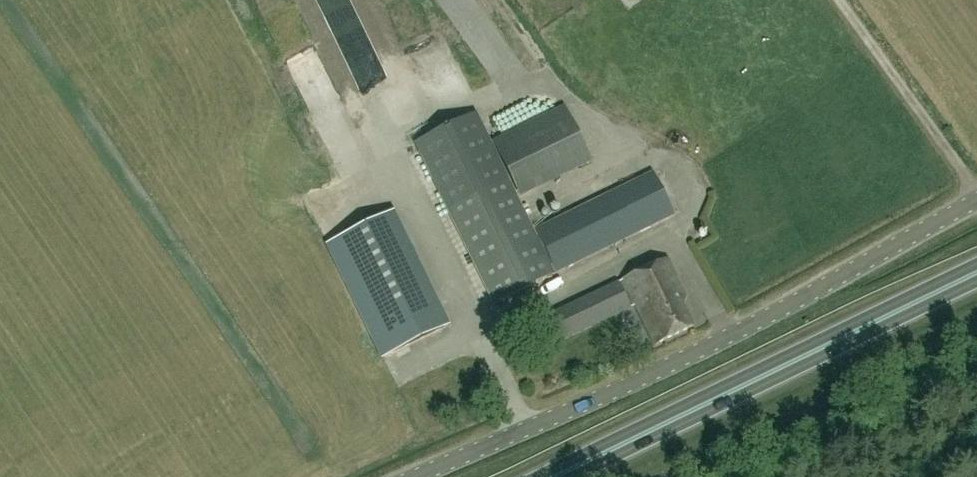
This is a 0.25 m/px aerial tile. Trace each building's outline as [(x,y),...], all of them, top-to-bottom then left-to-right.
[(301,81),(310,77),(304,62),(320,55),(305,19),(278,31),(301,81)] [(400,60),(374,72),(382,90),(408,79),(400,60)] [(492,142),(516,191),(588,156),(564,107),(492,142)] [(416,143),(495,303),(674,216),(653,173),(532,232),(475,115),(416,143)] [(384,358),(446,328),(391,215),(329,245),(384,358)] [(654,346),(693,328),(682,305),(684,296),(667,260),(620,283),(547,317),(560,343),(636,307),(654,346)]
